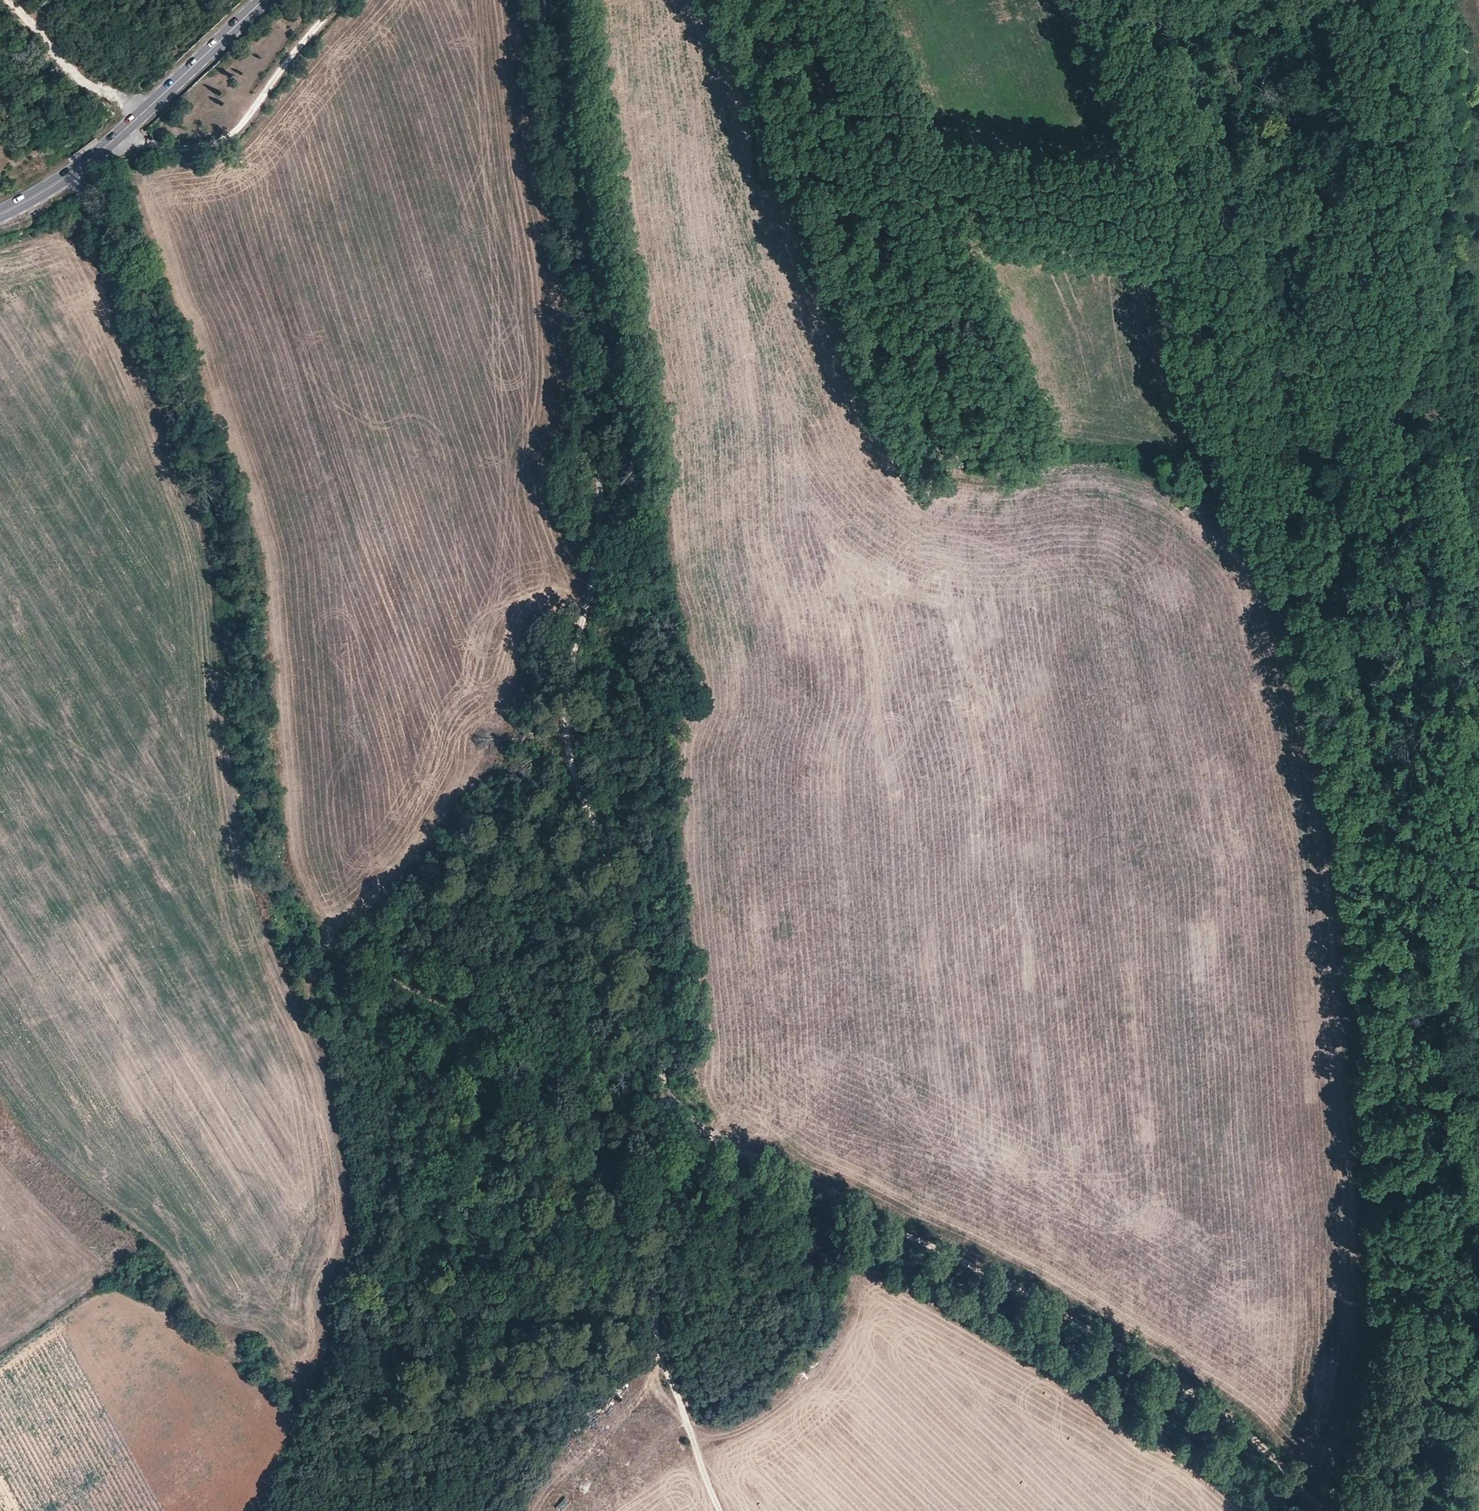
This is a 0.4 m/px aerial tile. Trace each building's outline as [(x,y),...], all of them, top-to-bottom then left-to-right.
[(652,1390),(658,1391),(661,1373),(654,1372),(652,1390)] [(630,1439),(637,1448),(644,1442),(637,1434),(630,1439)] [(617,1466),(622,1462),(611,1447),(606,1450),(617,1466)] [(576,1482),(581,1494),(593,1489),(588,1477),(576,1482)]
